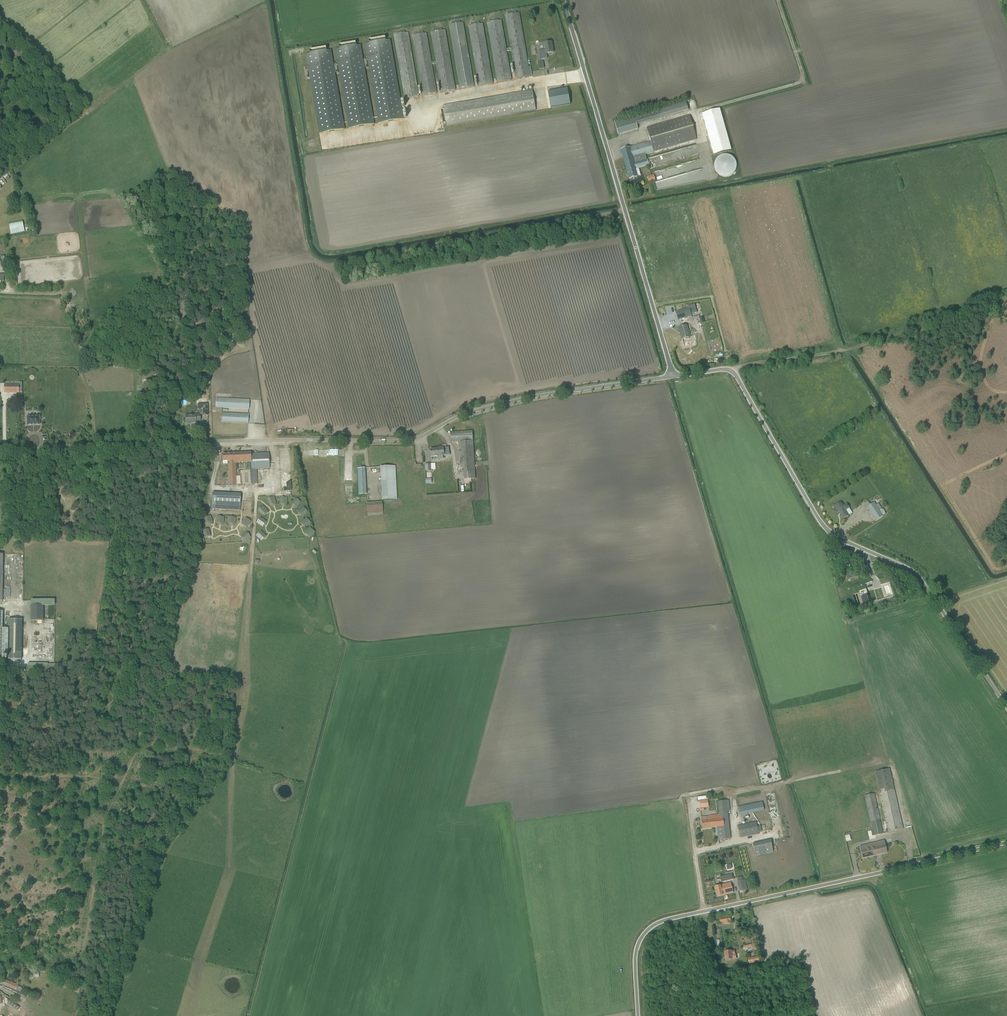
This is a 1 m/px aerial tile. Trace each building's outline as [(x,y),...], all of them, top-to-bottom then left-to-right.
[(487,23),(498,82),(512,80),(507,52),(512,51),(516,79),(530,77),(530,75),(529,67),(519,13),(505,15),(511,48),(506,49),(501,20),(487,23)] [(449,25),(460,89),(474,87),(463,23),(449,25)] [(469,26),(479,86),(493,83),(482,24),(469,26)] [(412,36),(423,95),(437,93),(432,64),(437,64),(442,92),(455,90),(445,30),(431,32),(436,61),(431,62),(426,33),(412,36)] [(394,35),(405,98),(419,96),(408,32),(394,35)] [(386,40),(385,37),(369,40),(369,43),(365,44),(379,123),(403,118),(390,40),(386,40)] [(356,45),(356,42),(339,45),(340,48),(336,49),(349,128),(374,124),(360,45),(356,45)] [(546,50),(539,51),(540,60),(547,58),(547,54),(553,53),(552,42),(547,43),(544,43),(546,50)] [(23,49),(20,53),(27,59),(30,55),(23,49)] [(331,50),(306,55),(319,134),(345,129),(331,50)] [(19,52),(13,59),(18,63),(24,57),(19,52)] [(568,89),(548,92),(551,108),(570,104),(568,89)] [(446,122),(447,126),(536,110),(533,91),(443,106),(444,109),(441,110),(443,123),(446,122)] [(636,124),(688,111),(686,103),(613,121),(617,135),(638,130),(636,124)] [(720,109),(702,114),(714,155),(731,150),(720,109)] [(621,150),(629,179),(638,177),(636,169),(649,165),(645,154),(697,140),(690,115),(647,127),(651,142),(621,150)] [(725,156),(724,156),(722,156),(720,157),(719,158),(717,160),(716,162),(715,163),(715,166),(715,167),(715,169),(715,171),(716,172),(717,174),(719,176),(721,177),(723,178),(724,178),(726,178),(728,178),(730,177),(732,176),(733,175),(735,174),(735,173),(736,171),(737,169),(737,168),(737,165),(737,164),(736,162),(735,160),(734,159),(733,158),(731,157),(729,156),(728,156),(727,156),(725,156)] [(9,230),(22,229),(21,221),(8,223),(9,230)] [(689,308),(676,312),(678,320),(692,316),(691,314),(697,313),(695,304),(688,306),(689,308)] [(686,339),(687,340),(689,339),(690,338),(690,337),(687,325),(678,328),(682,339),(686,338),(686,339)] [(4,384),(4,392),(19,393),(19,392),(19,385),(18,385),(4,384)] [(216,407),(249,409),(249,400),(216,398),(216,407)] [(203,415),(208,415),(207,404),(198,404),(198,409),(199,410),(199,414),(200,415),(203,415)] [(221,421),(248,423),(248,415),(222,413),(221,421)] [(185,415),(186,423),(196,422),(196,421),(200,421),(200,415),(199,414),(199,415),(185,415)] [(27,416),(27,425),(40,425),(39,420),(40,420),(40,417),(39,417),(39,416),(27,416)] [(465,479),(465,483),(472,483),(471,479),(475,479),(473,441),(473,431),(451,432),(451,442),(459,442),(460,467),(463,467),(464,479),(465,479)] [(437,456),(438,460),(444,459),(443,456),(449,455),(449,447),(430,450),(431,457),(437,456)] [(251,452),(222,454),(223,461),(228,461),(228,462),(229,462),(229,464),(228,464),(229,476),(236,476),(235,463),(237,463),(251,462),(251,469),(257,469),(269,469),(269,453),(253,453),(251,453),(251,452)] [(395,466),(380,467),(382,500),(397,499),(395,466)] [(364,467),(357,468),(358,494),(365,494),(364,467)] [(289,490),(290,477),(281,477),(281,490),(289,490)] [(212,509),(240,510),(241,494),(213,493),(212,509)] [(366,516),(382,515),(381,501),(365,502),(366,516)] [(835,506),(843,519),(852,513),(847,504),(843,506),(841,503),(835,506)] [(873,508),(869,510),(876,520),(883,516),(879,511),(876,506),(874,503),(871,505),(873,508)] [(858,522),(863,530),(874,523),(868,515),(858,522)] [(220,527),(235,528),(236,518),(221,517),(220,527)] [(862,584),(844,590),(851,611),(857,609),(868,605),(871,604),(871,602),(867,590),(865,584),(856,577),(857,577),(855,571),(846,574),(848,580),(854,578),(862,584)] [(888,577),(879,579),(881,585),(890,583),(888,577)] [(30,605),(30,620),(43,620),(43,605),(30,605)] [(1,660),(1,657),(7,657),(7,659),(21,660),(22,620),(8,619),(8,629),(2,629),(3,611),(0,611),(0,660),(1,660)] [(887,829),(885,829),(886,833),(903,829),(890,769),(875,772),(887,829)] [(874,836),(883,834),(882,830),(874,793),(865,795),(874,836)] [(708,800),(700,801),(701,808),(709,807),(708,800)] [(709,817),(702,817),(702,821),(703,829),(717,827),(718,840),(730,839),(728,811),(730,811),(729,800),(718,801),(719,815),(709,816),(709,817)] [(739,806),(739,807),(741,817),(748,815),(747,814),(746,805),(739,806)] [(738,825),(740,838),(759,834),(758,832),(762,832),(760,825),(757,826),(756,822),(738,825)] [(753,844),(755,856),(773,852),(771,840),(753,844)] [(861,850),(863,858),(887,852),(884,841),(867,845),(867,848),(861,850)] [(751,874),(746,876),(749,890),(755,889),(751,874)] [(738,881),(740,891),(747,889),(745,879),(742,880),(742,878),(738,879),(738,881)] [(715,887),(717,896),(733,892),(731,883),(715,887)] [(725,951),(726,960),(732,959),(732,954),(739,954),(739,950),(725,951)] [(0,980),(0,983),(1,984),(3,985),(4,985),(16,990),(18,986),(18,985),(6,980),(6,982),(0,979),(0,980)] [(4,985),(3,988),(12,992),(12,993),(23,998),(25,994),(22,993),(16,990),(4,985)]
